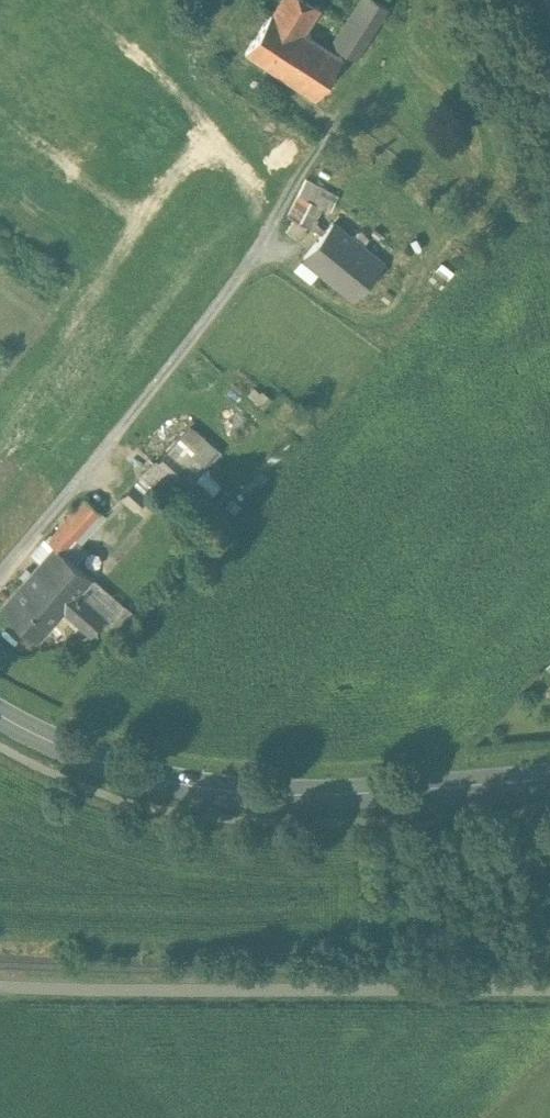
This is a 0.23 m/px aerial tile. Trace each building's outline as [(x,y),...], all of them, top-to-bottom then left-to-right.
[(308,0),(282,0),(273,14),(290,25),(265,67),(316,99),(341,59),(303,34),(320,8),(308,0)] [(374,0),(360,0),(332,46),(354,61),(388,9),(374,0)] [(271,13),(243,53),(265,67),(290,25),(273,14),(271,13)] [(338,195),(306,179),(288,217),(299,223),(310,201),(330,211),(338,195)] [(332,224),(304,260),(322,274),(334,260),(341,266),(348,257),(351,260),(361,248),(362,248),(368,241),(358,233),(352,240),(332,224)] [(361,248),(351,260),(348,257),(341,266),(334,260),(322,274),(356,300),(383,265),(362,248),(361,248)] [(187,426),(163,453),(181,469),(194,479),(218,453),(187,426)] [(181,469),(163,453),(154,463),(172,479),(181,469)] [(172,479),(154,463),(149,459),(135,475),(158,495),(172,479)] [(130,482),(115,499),(131,512),(146,495),(130,482)] [(101,511),(85,497),(60,527),(76,541),(101,511)] [(55,546),(1,610),(36,640),(63,609),(91,633),(105,617),(77,593),(91,577),(55,546)]
